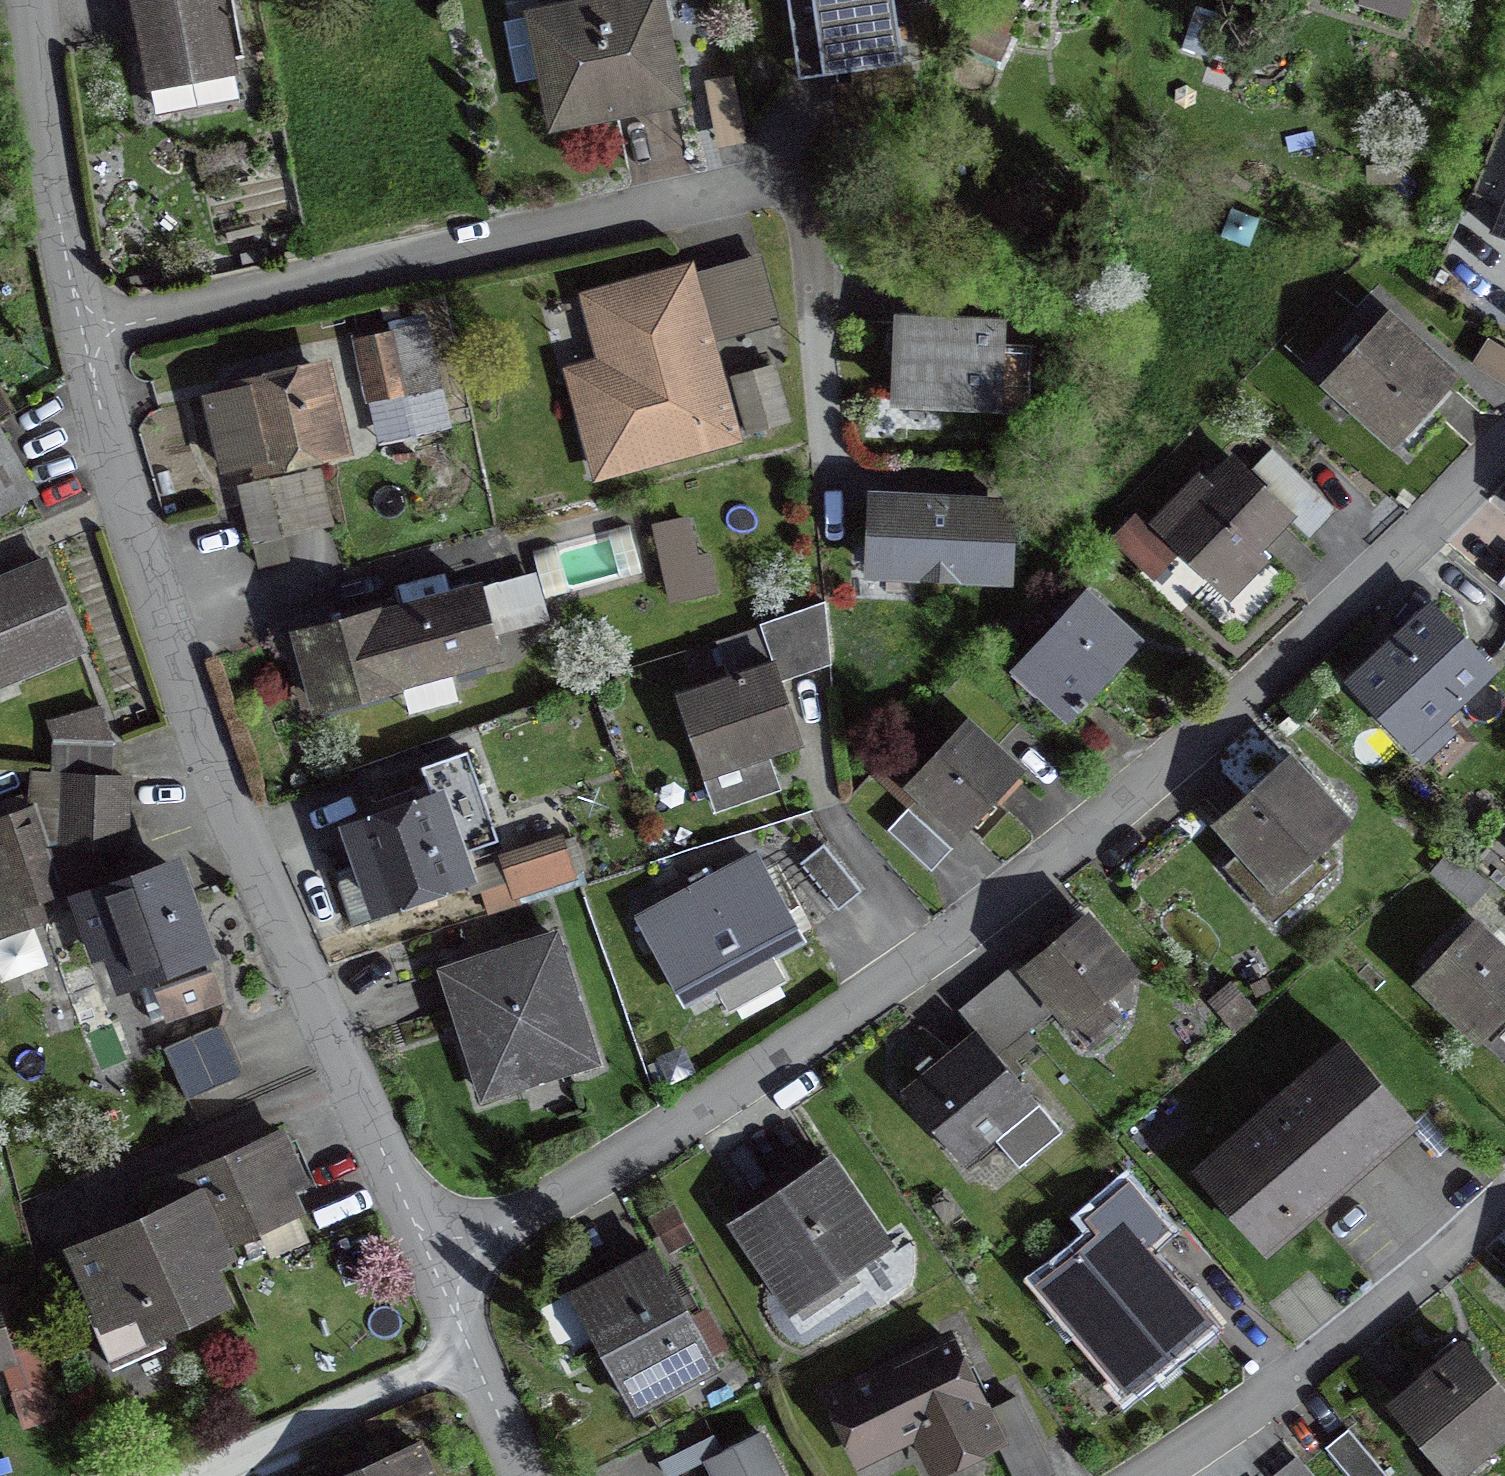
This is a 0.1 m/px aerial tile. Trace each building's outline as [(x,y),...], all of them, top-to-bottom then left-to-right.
[(147,91),(148,90),(152,110),(180,105),(188,110),(234,101),(229,75),(231,75),(217,0),(129,0),(147,91)] [(542,80),(551,126),(675,101),(654,0),(617,0),(544,15),(556,77),(542,80)] [(796,82),(877,70),(866,0),(783,0),(796,82)] [(974,25),(1001,38),(1014,11),(990,0),(986,0),(974,25)] [(1228,62),(1239,29),(1194,13),(1182,46),(1228,62)] [(729,79),(702,84),(706,104),(733,98),(729,79)] [(1501,117),(1479,174),(1504,184),(1504,119),(1501,117)] [(1504,239),(1504,203),(1493,235),(1504,239)] [(582,412),(598,472),(726,437),(682,277),(589,303),(607,371),(576,379),(585,411),(582,412)] [(1328,385),(1391,440),(1448,379),(1386,322),(1328,385)] [(894,401),(992,406),(995,329),(898,325),(894,401)] [(366,402),(435,387),(422,331),(354,343),(366,402)] [(333,446),(316,372),(205,398),(223,472),(333,446)] [(13,406),(0,383),(0,414),(13,406)] [(25,493),(15,477),(19,474),(0,441),(0,508),(25,493)] [(1198,484),(1156,526),(1228,596),(1294,528),(1231,468),(1207,493),(1198,484)] [(266,482),(237,489),(256,568),(285,562),(266,482)] [(868,573),(1003,579),(1006,509),(871,502),(868,573)] [(698,596),(682,522),(652,529),(669,603),(698,596)] [(42,564),(0,582),(0,673),(6,670),(10,680),(79,651),(42,564)] [(1495,587),(1504,595),(1504,575),(1495,587)] [(339,615),(342,626),(298,639),(316,707),(515,651),(501,598),(420,620),(417,607),(379,616),(376,605),(339,615)] [(1064,716),(1130,645),(1083,601),(1033,655),(1053,674),(1037,692),(1053,710),(1055,708),(1064,716)] [(725,681),(675,698),(714,811),(774,790),(762,757),(797,745),(776,682),(828,664),(822,606),(757,629),(758,631),(713,646),(725,681)] [(1484,670),(1431,613),(1352,687),(1405,743),(1484,670)] [(57,744),(56,744),(54,774),(109,776),(110,746),(97,711),(51,726),(57,744)] [(1018,784),(1009,775),(1010,774),(963,731),(912,785),(959,829),(987,799),(996,808),(1018,784)] [(1245,849),(1224,868),(1270,920),(1331,865),(1314,846),(1337,826),(1285,768),(1222,823),(1245,849)] [(77,897),(79,905),(135,885),(120,844),(122,781),(34,774),(32,812),(0,824),(0,935),(40,920),(33,899),(49,893),(77,897)] [(376,907),(461,878),(434,802),(411,810),(406,796),(377,806),(382,820),(350,831),(376,907)] [(948,851),(905,811),(884,833),(928,873),(948,851)] [(513,897),(569,879),(557,842),(501,860),(513,897)] [(835,913),(858,894),(820,847),(797,866),(835,913)] [(1429,870),(1471,907),(1494,882),(1450,847),(1429,870)] [(765,958),(796,942),(752,860),(639,922),(684,1003),(716,985),(728,1007),(777,980),(765,958)] [(120,980),(149,969),(167,1018),(215,1000),(198,952),(200,951),(172,872),(135,885),(79,905),(95,948),(107,944),(120,980)] [(1411,977),(1504,1067),(1504,935),(1476,909),(1411,977)] [(1097,997),(1125,973),(1084,924),(1071,934),(1064,925),(1053,934),(1060,943),(1026,972),(1088,1049),(1119,1023),(1097,997)] [(591,1062),(551,939),(442,974),(482,1098),(591,1062)] [(994,1136),(1017,1162),(1055,1131),(974,1034),(934,1067),(927,1058),(914,1069),(922,1078),(901,1095),(959,1165),(994,1136)] [(223,1041),(164,1065),(179,1102),(237,1078),(223,1041)] [(1256,1244),(1404,1115),(1341,1043),(1193,1171),(1256,1244)] [(184,1175),(187,1183),(218,1248),(294,1215),(283,1188),(296,1182),(275,1135),(184,1175)] [(849,1272),(883,1249),(824,1161),(732,1223),(791,1311),(792,1310),(800,1321),(856,1283),(849,1272)] [(98,1312),(86,1317),(109,1370),(162,1347),(153,1328),(214,1301),(199,1266),(222,1256),(218,1248),(187,1183),(160,1194),(168,1212),(73,1254),(98,1312)] [(1162,1232),(1124,1186),(1082,1221),(1095,1236),(1040,1282),(1106,1360),(1117,1351),(1141,1380),(1205,1326),(1175,1290),(1169,1295),(1135,1255),(1162,1232)] [(671,1251),(688,1241),(670,1209),(653,1219),(671,1251)] [(608,1332),(593,1340),(631,1409),(710,1366),(651,1257),(586,1292),(608,1332)] [(994,1442),(945,1342),(828,1400),(857,1460),(924,1427),(943,1466),(994,1442)] [(1459,1351),(1394,1406),(1441,1462),(1474,1434),(1484,1447),(1504,1429),(1504,1405),(1459,1351)] [(1322,1450),(1344,1475),(1382,1475),(1345,1431),(1322,1450)] [(676,1435),(649,1450),(661,1472),(688,1458),(676,1435)] [(756,1436),(705,1461),(712,1475),(776,1475),(756,1436)] [(413,1446),(346,1475),(426,1475),(413,1446)]
